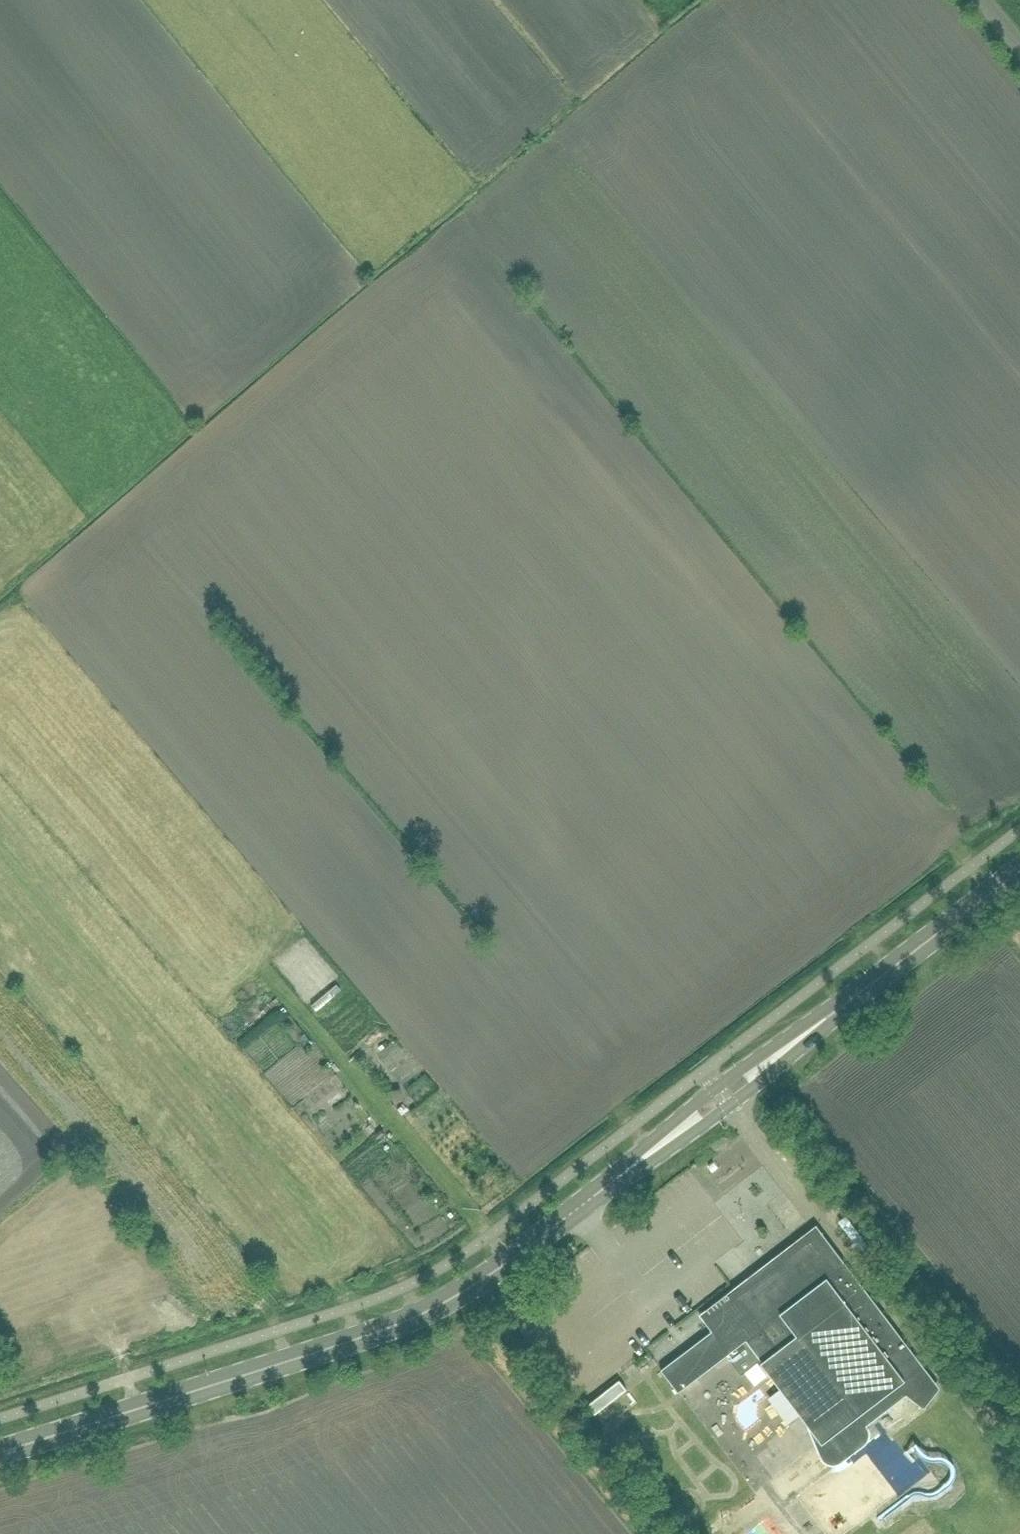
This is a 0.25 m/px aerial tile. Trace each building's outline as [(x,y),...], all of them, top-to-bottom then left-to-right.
[(822,1187),(813,1176),(805,1182),(814,1194),(822,1187)] [(934,1379),(820,1230),(704,1317),(713,1329),(730,1351),(745,1374),(760,1362),(781,1389),(800,1414),(804,1419),(819,1455),(821,1459),(823,1461),(826,1463),(830,1464),(834,1464),(837,1463),(840,1461),(863,1444),(865,1442),(867,1438),(868,1435),(868,1431),(867,1428),(866,1425),(870,1421),(865,1408),(895,1386),(923,1408),(935,1393),(928,1387),(934,1379)] [(678,1391),(730,1351),(713,1329),(660,1368),(678,1391)] [(787,1424),(800,1414),(781,1389),(774,1393),(773,1405),(787,1424)] [(754,1506),(726,1533),(782,1533),(754,1506)]
